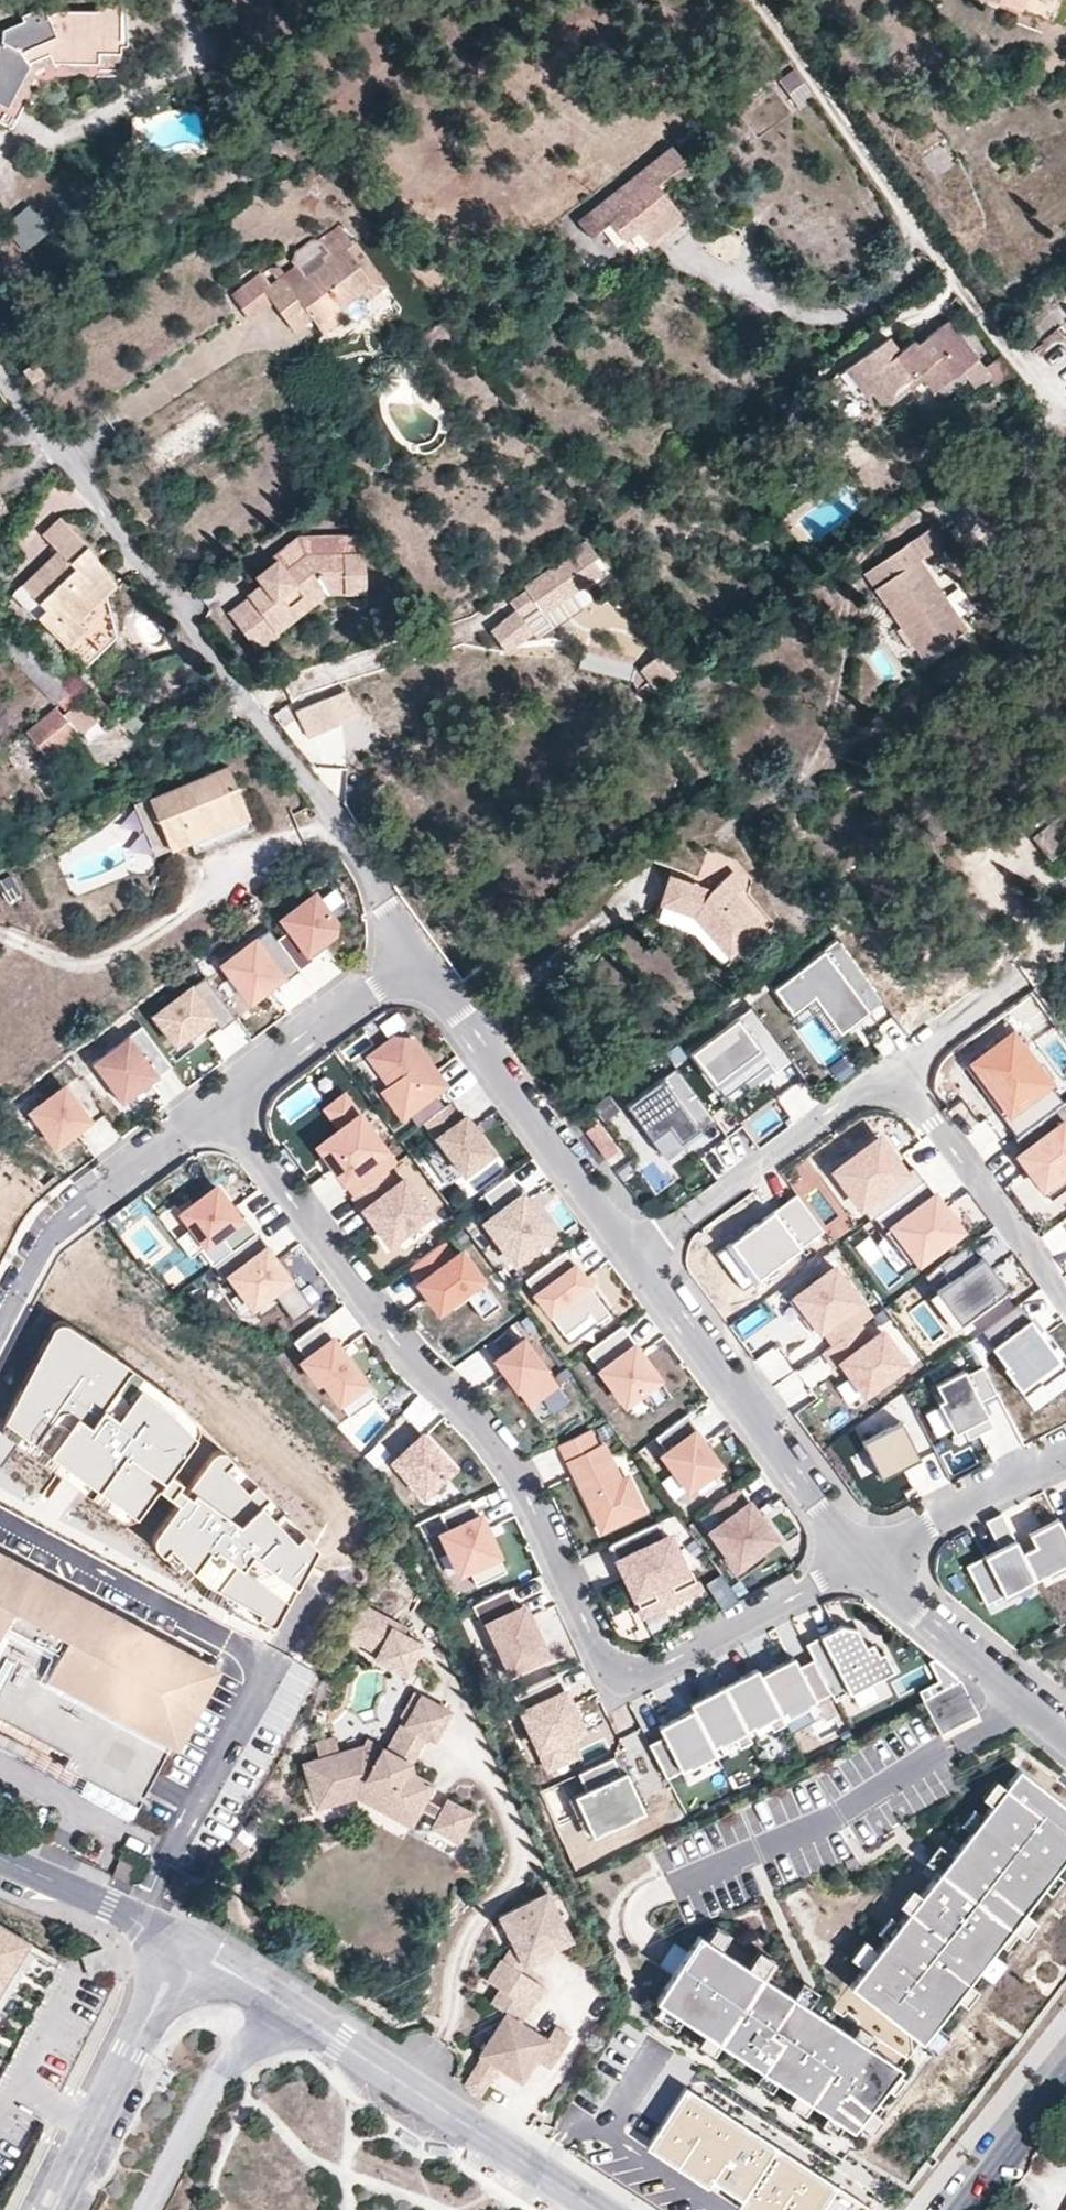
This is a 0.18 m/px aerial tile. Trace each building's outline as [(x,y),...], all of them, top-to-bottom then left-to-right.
[(1052,21),(1060,0),(994,0),(1052,21)] [(8,107),(31,63),(49,55),(54,64),(101,64),(101,54),(121,53),(121,4),(100,4),(100,10),(59,10),(50,14),(44,5),(20,15),(23,21),(0,30),(0,103),(8,107)] [(796,68),(781,80),(800,107),(815,96),(796,68)] [(672,143),(578,220),(592,236),(611,221),(626,239),(639,228),(654,246),(688,218),(658,182),(686,159),(672,143)] [(50,227),(26,199),(0,222),(0,224),(23,250),(50,227)] [(265,290),(276,304),(288,320),(307,307),(314,317),(319,323),(373,284),(346,247),(354,242),(341,224),(322,239),(332,256),(294,286),(284,276),(271,286),(265,290)] [(356,239),(354,242),(346,247),(373,284),(319,323),(325,331),(345,317),(358,323),(367,316),(365,302),(390,283),(356,239)] [(252,321),(276,304),(265,290),(271,286),(263,275),(234,297),(252,321)] [(295,331),(314,317),(307,307),(288,320),(295,331)] [(920,343),(910,351),(906,345),(900,350),(888,335),(859,358),(870,373),(864,378),(874,391),(882,401),(922,369),(935,387),(960,368),(968,379),(974,386),(989,375),(948,321),(920,343)] [(920,343),(915,338),(906,345),(910,351),(920,343)] [(859,358),(844,370),(855,386),(859,383),(867,396),(874,391),(864,378),(870,373),(859,358)] [(41,370),(34,360),(24,368),(31,377),(41,370)] [(942,397),(968,379),(960,368),(935,387),(942,397)] [(43,532),(58,549),(62,552),(39,574),(36,570),(23,583),(44,606),(38,614),(44,620),(62,640),(87,662),(116,633),(107,592),(116,582),(68,525),(61,530),(53,522),(43,532)] [(933,525),(869,570),(927,656),(966,628),(920,559),(946,541),(933,525)] [(278,631),(298,616),(290,607),(324,580),(345,578),(346,591),(345,593),(367,592),(366,551),(345,552),(343,534),(301,535),(277,555),(278,558),(256,574),(263,583),(249,594),(251,597),(232,613),(259,647),(279,633),(278,631)] [(58,549),(36,570),(39,574),(62,552),(58,549)] [(526,615),(584,575),(570,555),(512,595),(520,606),(492,625),(508,648),(535,629),(526,615)] [(328,591),(346,591),(345,578),(324,580),(290,607),(298,616),(328,591)] [(42,658),(15,629),(2,642),(31,672),(50,693),(57,700),(70,687),(63,680),(42,658)] [(640,700),(686,664),(669,644),(636,668),(646,681),(633,691),(640,700)] [(327,697),(291,712),(305,737),(341,721),(327,697)] [(99,717),(81,699),(62,715),(55,705),(26,731),(48,755),(99,717)] [(171,847),(190,840),(208,833),(212,843),(244,830),(229,793),(240,789),(229,765),(151,797),(171,847)] [(1020,809),(1051,851),(1065,839),(1065,772),(1020,809)] [(171,847),(151,797),(137,802),(156,853),(171,847)] [(194,851),(212,843),(208,833),(190,840),(194,851)] [(707,853),(707,871),(728,871),(728,853),(707,853)] [(762,926),(735,894),(746,885),(733,870),(716,884),(720,890),(714,895),(710,890),(708,888),(670,874),(662,897),(685,905),(727,955),(762,926)] [(720,890),(716,884),(710,890),(714,895),(720,890)] [(311,953),(338,932),(339,925),(317,895),(284,920),(292,931),(279,941),(302,971),(316,960),(311,953)] [(727,955),(685,905),(662,897),(656,912),(686,923),(719,962),(727,955)] [(884,998),(840,938),(775,987),(792,1011),(815,994),(841,1030),(884,998)] [(257,941),(224,965),(252,1002),(284,977),(257,941)] [(198,1046),(237,1017),(206,977),(155,1015),(177,1043),(189,1034),(198,1046)] [(815,994),(792,1011),(801,1022),(816,1011),(834,1036),(841,1030),(815,994)] [(754,1006),(694,1051),(727,1095),(771,1062),(778,1070),(793,1059),(754,1006)] [(174,1067),(144,1028),(95,1065),(124,1104),(174,1067)] [(1016,1029),(970,1064),(1011,1118),(1057,1083),(1016,1029)] [(447,1085),(414,1040),(395,1038),(371,1056),(391,1083),(384,1089),(404,1116),(409,1112),(419,1125),(426,1121),(446,1106),(436,1093),(447,1085)] [(678,1067),(627,1104),(664,1154),(699,1128),(702,1131),(717,1120),(678,1067)] [(99,1104),(79,1077),(32,1112),(57,1146),(91,1121),(86,1114),(99,1104)] [(328,1109),(342,1129),(361,1116),(346,1096),(328,1109)] [(450,1103),(446,1106),(426,1121),(465,1174),(495,1153),(467,1115),(462,1119),(450,1103)] [(396,1164),(361,1116),(342,1129),(319,1146),(343,1180),(345,1179),(356,1194),(386,1172),(396,1164)] [(588,1130),(605,1155),(620,1146),(603,1120),(588,1130)] [(1065,1179),(1065,1121),(1065,1120),(1016,1158),(1045,1195),(1065,1179)] [(906,1172),(880,1137),(835,1170),(872,1220),(875,1217),(925,1181),(914,1166),(906,1172)] [(343,1235),(365,1220),(330,1167),(308,1182),(343,1235)] [(356,1194),(354,1195),(390,1244),(431,1214),(405,1179),(397,1186),(386,1172),(356,1194)] [(485,1194),(498,1212),(486,1222),(516,1263),(554,1235),(510,1175),(485,1194)] [(925,1180),(925,1181),(875,1217),(912,1266),(962,1230),(925,1180)] [(221,1235),(233,1251),(259,1232),(246,1215),(242,1219),(218,1186),(182,1212),(207,1246),(221,1235)] [(796,1195),(731,1245),(759,1281),(824,1231),(796,1195)] [(270,1247),(259,1232),(233,1251),(214,1265),(226,1280),(231,1276),(254,1306),(274,1292),(295,1320),(314,1306),(292,1277),(290,1278),(268,1249),(270,1247)] [(895,1266),(905,1258),(885,1232),(875,1240),(895,1266)] [(443,1242),(412,1265),(424,1281),(420,1283),(441,1311),(465,1292),(484,1318),(502,1305),(463,1252),(455,1258),(443,1242)] [(759,1281),(731,1245),(717,1255),(745,1291),(759,1281)] [(970,1245),(942,1265),(953,1280),(938,1291),(962,1323),(1009,1289),(985,1256),(981,1260),(970,1245)] [(565,1251),(527,1279),(536,1293),(535,1294),(565,1335),(600,1309),(585,1289),(590,1285),(592,1284),(577,1264),(575,1264),(565,1251)] [(836,1265),(792,1298),(829,1348),(873,1315),(836,1265)] [(600,1309),(565,1335),(571,1343),(611,1313),(590,1285),(585,1289),(600,1309)] [(5,1420),(3,1426),(5,1432),(10,1437),(17,1442),(128,1523),(141,1514),(164,1483),(175,1469),(202,1434),(201,1422),(172,1394),(135,1367),(70,1325),(66,1322),(60,1323),(57,1326),(6,1415),(5,1420)] [(321,1322),(295,1341),(307,1358),(303,1361),(320,1385),(325,1382),(350,1416),(377,1397),(321,1322)] [(1030,1323),(994,1349),(1008,1367),(1006,1370),(1023,1393),(1062,1362),(1030,1323)] [(624,1325),(588,1351),(627,1403),(642,1392),(660,1379),(636,1346),(638,1344),(624,1325)] [(883,1330),(838,1364),(866,1401),(912,1367),(883,1330)] [(560,1383),(526,1338),(497,1359),(531,1405),(560,1383)] [(967,1372),(939,1386),(947,1402),(942,1405),(957,1434),(964,1431),(987,1419),(981,1405),(995,1398),(981,1370),(969,1376),(967,1372)] [(845,1400),(858,1391),(845,1374),(833,1383),(845,1400)] [(673,1396),(660,1379),(642,1392),(654,1409),(673,1396)] [(700,1429),(689,1413),(657,1437),(668,1452),(664,1455),(689,1489),(721,1466),(697,1432),(700,1429)] [(5,1420),(0,1418),(0,1465),(17,1442),(10,1437),(5,1432),(3,1426),(5,1420)] [(993,1429),(987,1419),(964,1431),(969,1441),(993,1429)] [(900,1426),(865,1445),(882,1478),(918,1460),(900,1426)] [(590,1430),(562,1443),(604,1530),(645,1510),(629,1478),(622,1481),(604,1443),(597,1446),(590,1430)] [(425,1496),(455,1469),(424,1435),(394,1462),(425,1496)] [(160,1536),(160,1541),(169,1551),(165,1554),(200,1592),(214,1600),(265,1626),(278,1623),(324,1545),(226,1450),(221,1450),(216,1452),(195,1483),(185,1497),(162,1531),(160,1536)] [(175,1469),(164,1483),(185,1497),(195,1483),(175,1469)] [(737,1568),(776,1540),(739,1489),(712,1508),(723,1523),(711,1532),(737,1568)] [(477,1504),(428,1527),(449,1573),(498,1550),(477,1504)] [(988,1604),(1037,1579),(1024,1552),(1004,1514),(988,1522),(1002,1549),(968,1566),(988,1604)] [(1065,1565),(1065,1532),(1065,1531),(1060,1519),(1031,1534),(1037,1545),(1024,1552),(1037,1579),(1065,1565)] [(667,1538),(660,1523),(612,1545),(645,1615),(702,1589),(684,1551),(680,1553),(672,1536),(667,1538)] [(205,1675),(0,1567),(0,1719),(68,1755),(63,1766),(137,1806),(205,1675)] [(720,1572),(704,1579),(715,1602),(731,1595),(720,1572)] [(518,1609),(509,1589),(474,1605),(494,1649),(500,1647),(511,1671),(547,1655),(525,1606),(518,1609)] [(407,1628),(359,1602),(342,1633),(379,1653),(376,1659),(407,1676),(424,1644),(404,1633),(407,1628)] [(807,1645),(814,1660),(832,1694),(836,1702),(894,1672),(885,1653),(879,1656),(873,1644),(866,1648),(852,1621),(807,1645)] [(511,1671),(500,1647),(494,1649),(506,1674),(511,1671)] [(795,1658),(761,1675),(784,1719),(832,1694),(814,1660),(800,1667),(795,1658)] [(725,1687),(748,1731),(768,1720),(775,1732),(787,1725),(784,1719),(761,1675),(758,1669),(725,1687)] [(515,1695),(544,1756),(572,1743),(569,1736),(584,1729),(558,1674),(515,1695)] [(980,1714),(962,1680),(924,1700),(941,1734),(980,1714)] [(748,1731),(725,1687),(691,1704),(694,1710),(714,1748),(735,1737),(742,1749),(754,1743),(748,1731)] [(450,1711),(421,1696),(406,1726),(427,1737),(435,1741),(450,1711)] [(651,1745),(668,1779),(717,1754),(714,1748),(694,1710),(660,1727),(665,1737),(651,1745)] [(427,1737),(406,1726),(400,1723),(386,1750),(413,1764),(427,1737)] [(366,1741),(361,1748),(370,1752),(374,1743),(366,1741)] [(370,1752),(361,1748),(306,1763),(318,1812),(356,1800),(381,1814),(390,1797),(419,1812),(433,1786),(414,1777),(413,1764),(386,1750),(374,1743),(370,1752)] [(572,1743),(544,1756),(549,1768),(577,1755),(572,1743)] [(576,1796),(594,1836),(646,1812),(632,1782),(627,1784),(615,1758),(580,1774),(588,1791),(576,1796)] [(851,1987),(922,2042),(1065,1858),(1065,1806),(1019,1770),(851,1987)] [(410,1829),(419,1812),(390,1797),(381,1814),(410,1829)] [(470,1814),(445,1800),(432,1827),(456,1839),(470,1814)] [(573,1940),(548,1891),(499,1916),(513,1945),(523,1966),(573,1940)] [(813,2102),(855,2129),(904,2067),(766,1978),(777,1961),(760,1950),(749,1967),(701,1935),(658,2002),(706,2033),(700,2043),(715,2053),(722,2043),(797,2092),(791,2102),(806,2112),(813,2102)] [(34,1961),(48,1969),(53,1962),(30,1948),(26,1954),(0,1938),(0,2017),(34,1961)] [(523,1966),(513,1945),(503,1960),(520,1971),(523,1966)] [(526,1991),(534,1980),(520,1971),(503,1960),(501,1959),(496,1967),(491,1964),(473,1992),(504,2011),(505,2010),(521,2021),(536,1998),(526,1991)] [(521,2021),(505,2010),(504,2011),(477,2054),(480,2056),(496,2066),(520,2080),(533,2058),(546,2037),(521,2021)] [(551,2068),(572,2036),(553,2025),(546,2037),(533,2058),(551,2068)] [(496,2066),(480,2056),(464,2081),(480,2092),(496,2066)] [(694,2087),(651,2152),(706,2188),(710,2182),(745,2205),(742,2209),(872,2209),(867,2201),(694,2087)]
